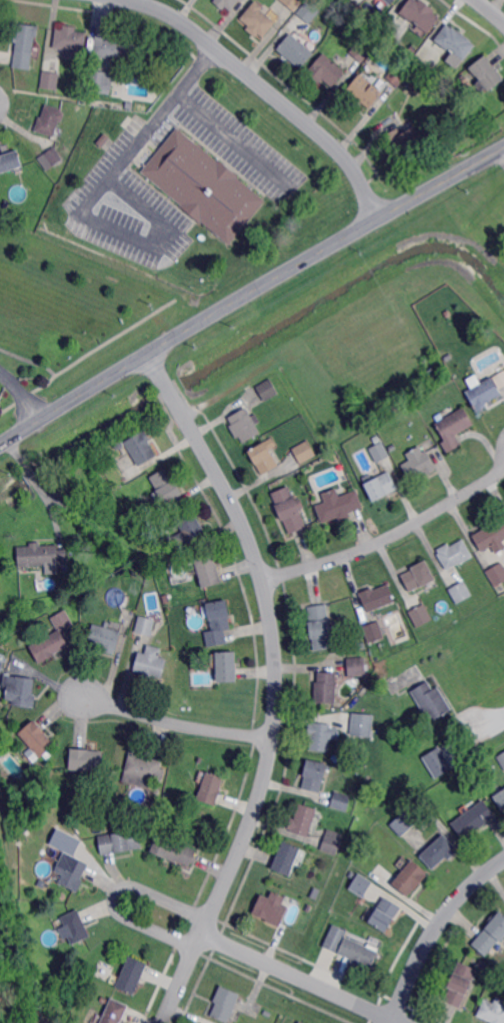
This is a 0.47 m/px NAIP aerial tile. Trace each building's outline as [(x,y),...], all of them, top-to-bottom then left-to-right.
[(213,2),(215,0),(240,0),(230,12),(225,7),(223,10),(213,2)] [(281,1),(282,0),(305,0),(294,12),(281,1)] [(310,25),(296,13),(308,0),(321,11),(310,25)] [(420,1),(421,0),(423,0),(437,10),(435,12),(442,17),(430,33),(413,21),(412,22),(401,13),(411,0),(419,0),(420,1)] [(263,38),(258,34),(255,37),(246,29),(248,26),(240,19),(255,1),(263,8),(261,10),(276,23),(263,38)] [(39,35),(36,34),(31,68),(14,65),(18,41),(15,41),(16,35),(19,36),(21,22),(41,25),(39,35)] [(453,27),(453,26),(473,40),(472,42),(477,45),(465,61),(436,40),(448,24),(453,27)] [(76,32),(87,34),(83,56),(73,55),(73,52),(53,49),(56,29),(63,30),(63,26),(76,28),(76,32)] [(301,69),(278,49),(292,33),(315,53),(301,69)] [(125,41),(136,43),(133,65),(122,63),(122,61),(93,56),(96,36),(113,39),(113,34),(126,37),(125,41)] [(362,62),(350,52),(363,37),(375,47),(362,62)] [(332,89),(322,81),(319,85),(306,74),(323,54),(345,73),(332,89)] [(487,55),(503,77),(503,82),(490,92),(478,75),(477,76),(470,68),(487,55)] [(57,90),(41,87),(43,71),(59,73),(57,90)] [(110,91),(87,88),(89,71),(113,74),(110,91)] [(371,108),(348,90),(361,74),(384,92),(371,108)] [(62,122),(59,122),(54,137),(34,132),(39,117),(41,118),(45,105),(62,110),(61,113),(64,114),(62,122)] [(412,129),(415,127),(423,143),(408,151),(406,148),(394,154),(385,136),(409,123),(412,129)] [(218,161),(219,160),(239,177),(238,178),(266,201),(229,245),(201,222),(200,224),(180,207),(181,205),(141,172),(177,128),(218,161)] [(103,147),(98,143),(106,133),(111,137),(103,147)] [(54,165),(45,153),(55,146),(64,158),(54,165)] [(23,166),(0,173),(0,156),(18,150),(23,166)] [(477,412),(466,392),(491,377),(500,394),(484,403),(486,406),(477,412)] [(265,401),(265,400),(257,387),(257,386),(271,378),(279,393),(265,401)] [(286,410),(282,404),(285,402),(289,400),(292,406),(286,410)] [(448,452),(442,442),(445,440),(447,439),(437,422),(438,421),(443,418),(444,418),(464,406),(474,424),(472,425),(460,432),(458,433),(456,435),(461,442),(462,444),(456,447),(448,452)] [(250,439),(244,442),(240,436),(237,438),(232,429),(230,425),(233,423),(230,419),(230,417),(229,417),(245,408),(247,407),(247,408),(251,414),(252,416),(256,423),(257,424),(258,426),(260,429),(261,431),(261,432),(250,439)] [(415,422),(412,418),(417,414),(420,419),(415,422)] [(138,467),(136,464),(132,456),(130,454),(130,453),(124,443),(126,442),(128,441),(142,433),(141,432),(144,430),(150,440),(148,442),(149,444),(156,456),(148,461),(140,466),(138,467)] [(263,475),(261,473),(258,467),(257,465),(256,464),(249,451),(273,437),(278,446),(271,450),(278,462),(279,464),(279,465),(263,475)] [(302,464),(301,463),(295,451),(294,449),(293,448),(303,443),(309,440),(314,449),(318,455),(309,460),(302,464)] [(377,463),(371,451),(370,449),(371,448),(376,446),(377,445),(383,443),(384,442),(391,456),(390,456),(389,457),(378,462),(377,463)] [(424,452),(427,450),(428,452),(438,470),(436,471),(431,474),(430,474),(428,476),(426,473),(411,481),(403,465),(411,460),(407,454),(420,446),(421,447),(424,452)] [(173,481),(175,480),(182,493),(183,495),(164,505),(163,503),(162,501),(149,477),(166,468),(172,478),(173,481)] [(374,501),(365,484),(366,484),(373,480),(374,479),(377,478),(388,472),(390,471),(399,489),(397,490),(390,493),(389,494),(387,495),(378,499),(374,501)] [(296,500),(301,498),(303,502),(305,507),(303,508),(301,509),(300,509),(301,512),(307,526),(302,529),(293,533),(290,534),(278,505),(277,503),(273,493),(290,486),(296,500)] [(338,497),(346,494),(350,493),(354,491),(356,490),(357,494),(363,508),(360,509),(349,513),(348,513),(349,517),(348,518),(343,520),(342,520),(340,521),(339,521),(338,521),(337,518),(328,521),(322,523),(318,513),(315,506),(324,503),(321,494),(335,489),(336,490),(338,497)] [(143,526),(139,521),(145,517),(140,510),(154,501),(156,505),(158,508),(162,514),(161,515),(149,522),(143,526)] [(183,552),(174,537),(182,532),(175,519),(191,509),(201,525),(201,526),(202,527),(208,538),(188,549),(187,550),(183,552)] [(503,518),(503,520),(503,548),(496,553),(492,546),(492,547),(488,549),(483,552),(475,538),(473,535),(475,534),(484,529),(486,528),(503,518)] [(474,556),(455,567),(448,571),(445,565),(439,554),(441,553),(439,550),(444,546),(446,545),(448,545),(449,544),(451,547),(464,539),(474,556)] [(40,547),(57,546),(58,550),(61,550),(64,550),(66,550),(67,557),(67,563),(60,564),(45,565),(34,566),(19,567),(18,548),(22,548),(30,547),(30,544),(34,544),(36,543),(40,543),(40,547)] [(202,589),(193,560),(203,557),(213,554),(216,564),(217,566),(218,570),(221,580),(221,581),(222,583),(210,586),(202,589)] [(423,587),(422,586),(411,592),(403,577),(402,575),(410,571),(412,570),(413,569),(412,567),(427,559),(437,579),(433,581),(425,585),(423,587)] [(502,562),(503,566),(503,582),(502,583),(495,587),(486,571),(501,563),(502,562)] [(456,604),(448,590),(449,590),(463,582),(464,581),(472,595),(456,604)] [(396,601),(396,602),(394,602),(384,606),(382,607),(371,611),(368,612),(361,592),(368,590),(369,589),(370,589),(373,587),(374,590),(389,584),(396,601)] [(230,628),(230,629),(224,630),(227,643),(227,644),(207,647),(204,632),(212,630),(210,620),(208,621),(205,604),(227,600),(230,615),(230,616),(228,616),(228,618),(230,628)] [(315,651),(314,640),(313,637),(311,623),(309,606),(311,606),(313,606),(322,605),(328,604),(330,622),(331,626),(331,630),(331,632),(332,633),(333,642),(333,644),(334,648),(315,651)] [(416,628),(408,612),(409,612),(423,605),(424,604),(432,620),(416,628)] [(39,664),(30,647),(42,640),(50,635),(58,631),(51,619),(66,610),(74,624),(72,625),(67,628),(62,631),(61,632),(68,645),(69,646),(68,646),(55,654),(54,654),(55,655),(54,655),(39,664)] [(2,627),(0,624),(0,619),(8,613),(13,620),(2,627)] [(152,636),(148,635),(137,632),(136,632),(139,621),(140,616),(157,620),(155,627),(153,634),(153,635),(152,636)] [(370,642),(364,625),(365,625),(366,625),(371,623),(378,621),(379,620),(385,637),(370,642)] [(117,650),(116,650),(115,654),(108,652),(106,652),(104,651),(102,651),(103,647),(89,643),(94,626),(94,625),(94,624),(108,628),(113,629),(121,631),(122,631),(122,632),(121,635),(117,650)] [(160,657),(168,659),(163,679),(157,677),(155,677),(154,680),(146,678),(143,677),(141,676),(142,672),(135,670),(140,651),(141,652),(147,653),(148,649),(149,644),(150,645),(163,648),(163,649),(160,657)] [(218,682),(218,667),(217,653),(217,652),(237,651),(237,663),(237,664),(237,666),(237,669),(238,679),(238,681),(218,682)] [(350,676),(349,673),(348,659),(348,658),(354,658),(366,657),(367,670),(367,675),(355,676),(350,676)] [(416,685),(415,683),(394,696),(389,688),(386,683),(390,680),(418,664),(426,676),(422,679),(422,680),(423,681),(416,685)] [(337,696),(336,703),(315,702),(316,685),(316,683),(316,682),(319,682),(319,681),(319,673),(319,672),(337,673),(337,696)] [(34,708),(18,706),(12,705),(13,701),(5,700),(7,686),(4,686),(5,676),(34,680),(33,693),(32,695),(32,696),(35,696),(34,708)] [(434,690),(440,687),(453,710),(432,722),(434,726),(430,729),(423,716),(425,715),(412,691),(429,681),(434,690)] [(372,737),(369,737),(369,738),(348,736),(350,713),(372,715),(370,730),(373,730),(372,737)] [(39,758),(31,748),(25,741),(19,734),(34,721),(54,745),(39,758)] [(331,724),(330,727),(339,728),(338,739),(329,739),(328,752),(310,750),(311,736),(308,736),(308,734),(309,724),(312,724),(313,723),(331,724)] [(433,779),(420,757),(437,747),(450,769),(433,779)] [(102,771),(98,771),(98,772),(69,770),(71,749),(81,750),(89,750),(89,751),(103,752),(102,771)] [(495,756),(503,769),(503,750),(495,756)] [(144,759),(145,757),(147,758),(152,759),(160,761),(163,762),(160,769),(165,770),(162,781),(158,780),(157,781),(140,777),(137,786),(122,781),(128,761),(129,755),(144,759)] [(330,772),(324,770),(323,771),(322,777),(319,792),(300,788),(302,780),(303,778),(304,770),(306,761),(312,762),(325,765),(331,766),(330,772)] [(215,806),(197,800),(206,771),(224,778),(220,788),(219,791),(220,791),(219,795),(216,803),(215,806)] [(501,792),(503,790),(503,811),(501,806),(494,796),(495,796),(501,792)] [(346,812),(329,807),(334,792),(350,797),(346,812)] [(174,809),(167,806),(169,800),(171,801),(176,803),(175,805),(174,809)] [(466,841),(455,826),(452,823),(464,815),(477,805),(484,800),(493,812),(496,817),(488,823),(479,829),(477,830),(475,832),(476,834),(466,841)] [(311,831),(310,833),(309,837),(296,833),(292,831),(292,830),(291,829),(289,829),(291,822),(292,820),(292,817),(296,819),(301,803),(318,809),(317,813),(316,817),(315,818),(311,831)] [(401,837),(389,825),(406,809),(418,821),(401,837)] [(102,854),(99,836),(103,835),(133,830),(140,829),(141,835),(142,839),(143,847),(132,849),(130,850),(122,851),(113,852),(104,854),(103,854),(102,854)] [(337,855),(335,854),(321,850),(322,848),(329,829),(337,832),(345,834),(337,855)] [(190,864),(189,867),(176,861),(175,863),(167,859),(165,858),(151,852),(158,834),(160,835),(170,839),(196,851),(195,853),(194,857),(190,864)] [(451,858),(450,859),(449,860),(446,857),(432,869),(431,868),(428,864),(425,861),(422,858),(421,857),(420,856),(421,855),(422,854),(431,846),(432,845),(439,838),(444,834),(448,839),(459,851),(458,852),(452,857),(451,858)] [(291,876),(273,868),(274,867),(274,866),(278,856),(278,855),(280,851),(281,849),(284,841),(291,844),(296,846),(299,847),(303,848),(302,851),(296,865),(291,876)] [(61,858),(57,856),(53,854),(55,851),(56,849),(63,853),(61,858)] [(88,865),(87,867),(82,877),(81,880),(83,881),(83,883),(82,885),(77,893),(58,883),(62,876),(57,873),(54,872),(61,858),(64,860),(69,862),(72,856),(88,865)] [(416,891),(414,890),(410,896),(409,897),(408,897),(406,896),(399,890),(393,885),(397,881),(397,879),(400,877),(402,873),(404,871),(405,870),(410,863),(411,862),(413,859),(420,865),(427,870),(429,872),(427,874),(428,875),(423,882),(422,883),(416,891)] [(364,896),(359,893),(350,887),(359,873),(364,876),(373,882),(372,883),(365,895),(364,896)] [(43,888),(37,884),(40,878),(47,881),(43,888)] [(281,904),(288,907),(280,924),(279,927),(278,927),(277,926),(271,923),(258,917),(251,914),(260,894),(268,898),(271,891),(284,897),(281,904)] [(386,932),(371,922),(370,922),(369,921),(373,915),(376,911),(380,904),(382,901),(385,896),(402,907),(401,909),(395,919),(394,920),(393,922),(386,932)] [(310,912),(304,909),(307,903),(313,905),(312,906),(310,912)] [(91,936),(76,943),(73,944),(70,937),(69,936),(64,938),(60,928),(61,927),(65,925),(61,917),(72,912),(79,909),(79,911),(80,911),(80,912),(84,922),(85,923),(86,926),(87,928),(88,930),(91,936)] [(499,912),(503,916),(503,937),(487,958),(471,946),(475,942),(475,941),(482,933),(493,920),(494,919),(499,912)] [(370,969),(363,965),(362,969),(355,966),(351,964),(350,964),(349,963),(350,960),(339,955),(338,954),(321,947),(330,924),(347,931),(345,937),(370,948),(376,951),(378,951),(370,969)] [(134,995),(116,987),(117,986),(120,978),(129,957),(147,964),(147,965),(147,966),(141,978),(134,995)] [(486,973),(477,968),(479,963),(480,961),(490,965),(486,973)] [(459,1008),(458,1008),(457,1007),(449,1004),(449,1003),(448,1003),(445,1002),(444,1001),(446,998),(450,989),(447,988),(453,973),(454,972),(455,970),(459,962),(462,964),(477,971),(470,986),(467,992),(459,1008)] [(228,1022),(211,1016),(216,1003),(214,1002),(213,1002),(214,999),(215,998),(220,986),(240,995),(239,997),(234,1009),(232,1013),(229,1019),(228,1022)] [(498,996),(503,999),(503,1022),(492,1022),(493,1022),(478,1016),(486,999),(495,1003),(498,996)] [(120,1022),(100,1022),(102,1017),(103,1015),(111,998),(128,1006),(127,1008),(122,1020),(121,1022),(120,1022)] [(269,1018),(263,1014),(264,1012),(265,1010),(272,1013),(269,1018)]
